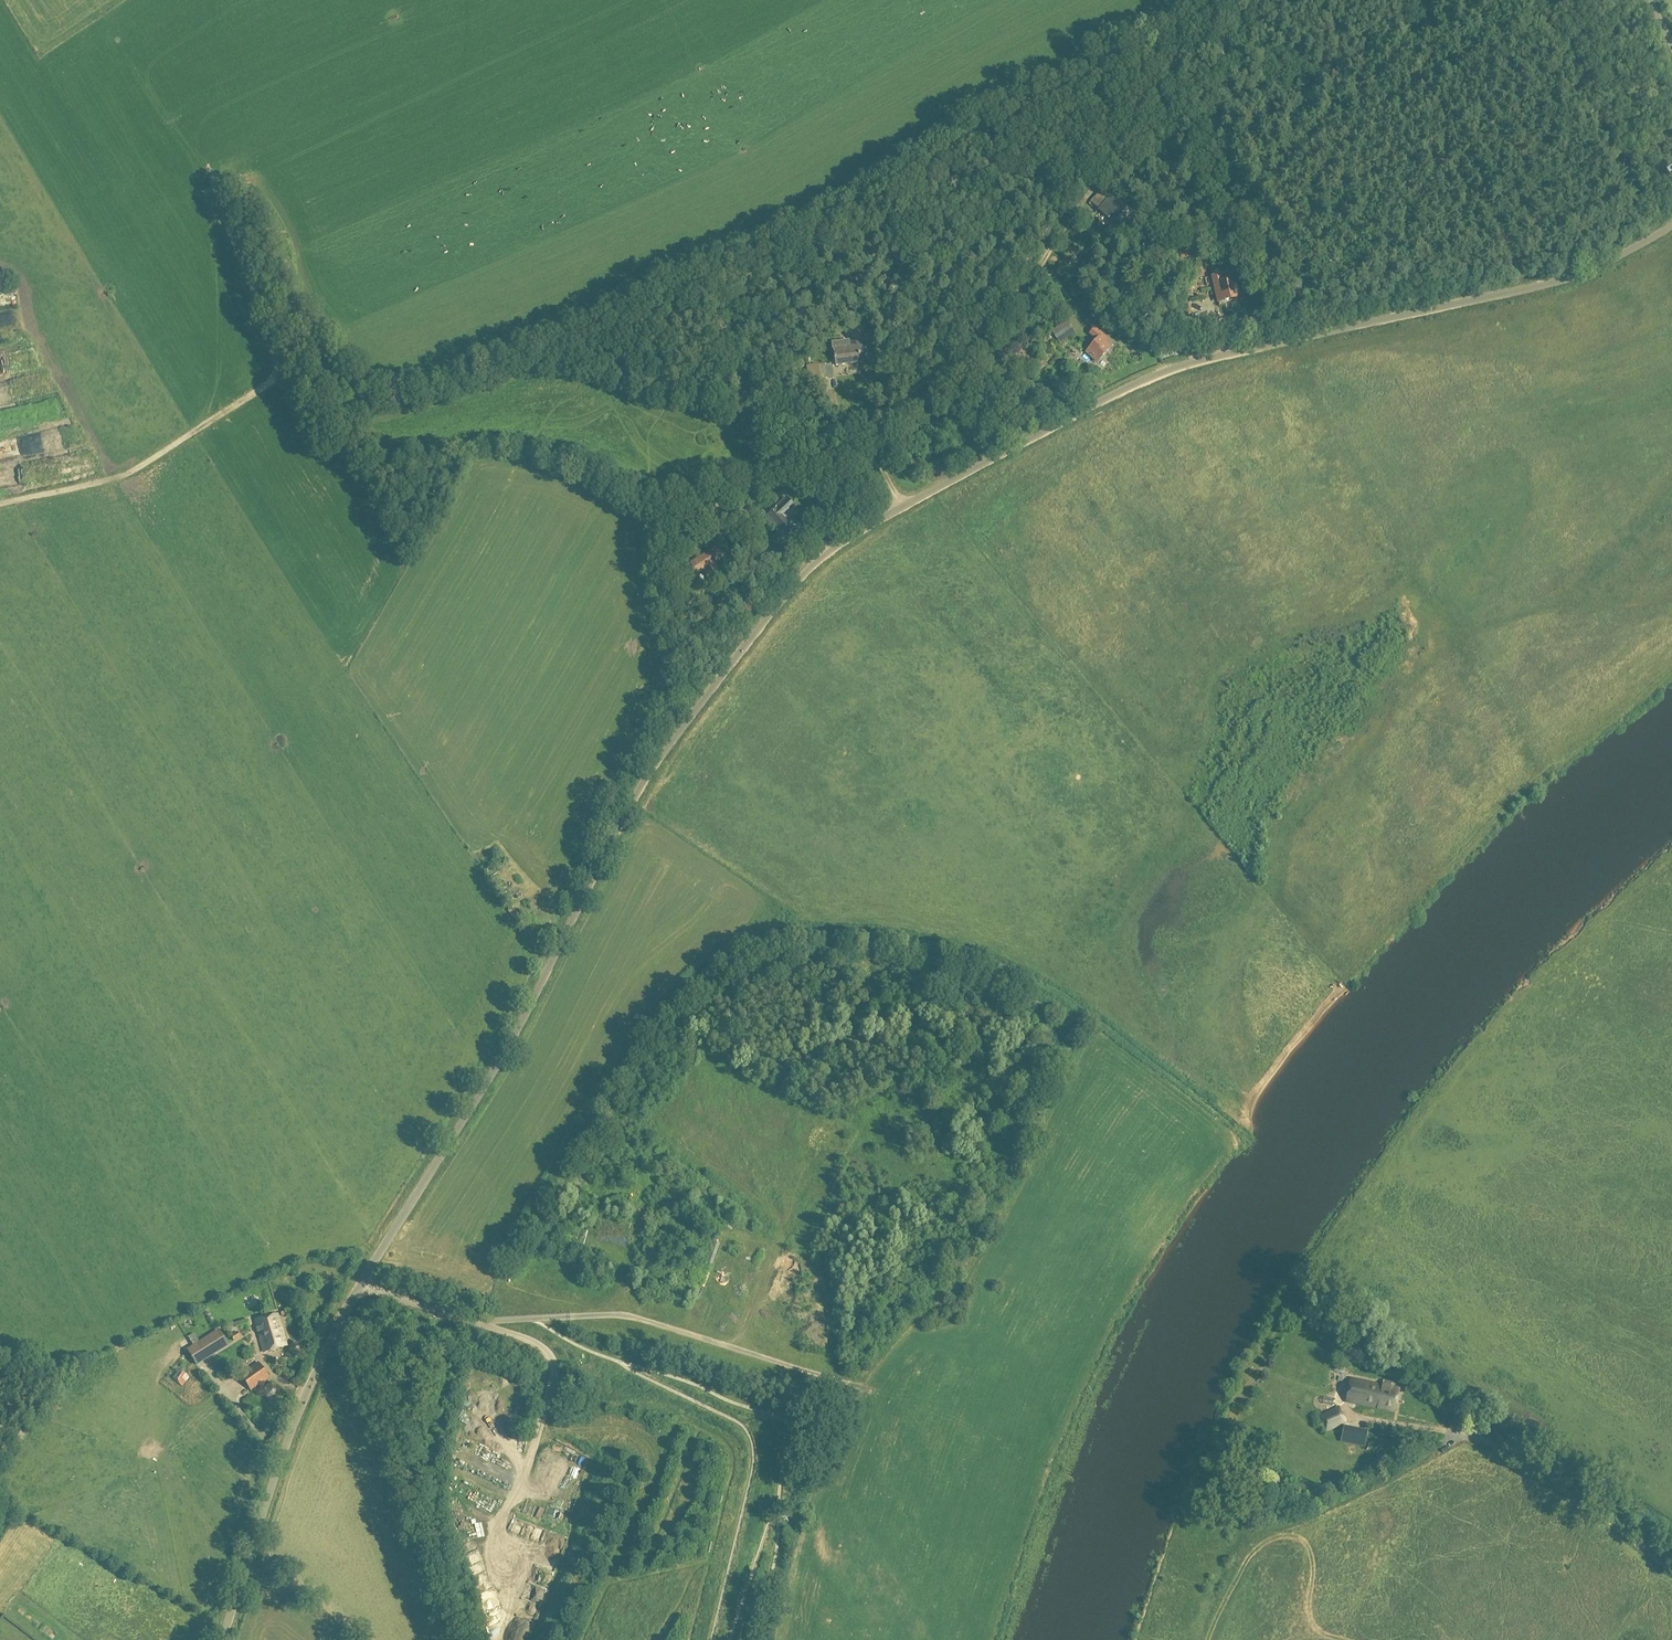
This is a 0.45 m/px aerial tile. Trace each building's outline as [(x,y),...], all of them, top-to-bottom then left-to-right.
[(1137,215),(1112,193),(1098,210),(1108,219),(1110,217),(1121,226),(1125,230),(1137,215)] [(1222,218),(1212,224),(1215,229),(1225,223),(1222,218)] [(1097,267),(1085,260),(1080,270),(1092,277),(1097,267)] [(1222,273),(1211,275),(1215,292),(1218,292),(1221,302),(1240,298),(1236,278),(1224,281),(1222,273)] [(8,301),(6,289),(0,290),(0,302),(8,301)] [(10,322),(9,310),(0,311),(0,323),(10,322)] [(1061,344),(1076,333),(1066,320),(1051,331),(1061,344)] [(1105,321),(1102,324),(1108,330),(1111,327),(1105,321)] [(1095,328),(1091,332),(1098,340),(1087,352),(1097,361),(1110,346),(1105,341),(1107,339),(1095,328)] [(849,341),(833,342),(836,365),(845,364),(845,361),(850,360),(851,364),(861,362),(860,353),(866,353),(865,342),(855,343),(855,347),(850,347),(849,341)] [(831,363),(818,364),(820,378),(833,377),(831,363)] [(337,425),(341,432),(349,428),(345,422),(337,425)] [(738,487),(735,503),(745,505),(747,489),(738,487)] [(757,503),(758,487),(749,487),(748,503),(757,503)] [(789,499),(770,517),(785,533),(794,525),(785,516),(796,507),(789,499)] [(713,563),(722,558),(717,548),(692,563),(698,572),(705,568),(709,575),(717,570),(713,563)] [(501,873),(506,881),(514,876),(510,868),(501,873)] [(510,892),(515,898),(523,891),(517,885),(510,892)] [(506,908),(517,924),(523,920),(512,904),(506,908)] [(574,1214),(571,1223),(580,1226),(582,1217),(574,1214)] [(741,1228),(738,1234),(752,1239),(755,1233),(741,1228)] [(713,1265),(720,1243),(715,1241),(707,1263),(713,1265)] [(594,1263),(596,1255),(576,1250),(574,1258),(594,1263)] [(790,1253),(788,1259),(802,1265),(804,1260),(790,1253)] [(812,1280),(798,1274),(800,1270),(777,1259),(773,1268),(798,1280),(796,1282),(808,1288),(812,1280)] [(806,1261),(802,1271),(816,1277),(820,1267),(806,1261)] [(729,1272),(743,1277),(746,1270),(732,1265),(729,1272)] [(725,1285),(736,1289),(739,1280),(729,1276),(725,1285)] [(769,1287),(767,1296),(784,1301),(786,1292),(769,1287)] [(761,1297),(757,1306),(776,1314),(780,1305),(761,1297)] [(753,1311),(750,1320),(772,1326),(775,1317),(753,1311)] [(277,1314),(255,1320),(264,1352),(286,1346),(277,1314)] [(769,1338),(772,1331),(750,1322),(747,1329),(769,1338)] [(228,1344),(219,1330),(188,1349),(197,1363),(228,1344)] [(237,1331),(230,1335),(234,1341),(240,1337),(237,1331)] [(289,1337),(285,1350),(296,1353),(300,1341),(289,1337)] [(251,1391),(269,1379),(259,1363),(241,1375),(251,1391)] [(189,1377),(178,1369),(172,1379),(182,1386),(189,1377)] [(270,1379),(261,1386),(268,1394),(276,1386),(270,1379)] [(1383,1380),(1382,1385),(1352,1379),(1347,1402),(1395,1413),(1400,1389),(1392,1387),(1393,1382),(1383,1380)] [(1325,1430),(1345,1421),(1340,1409),(1320,1418),(1325,1430)] [(1270,1482),(1278,1498),(1288,1494),(1279,1477),(1270,1482)]
